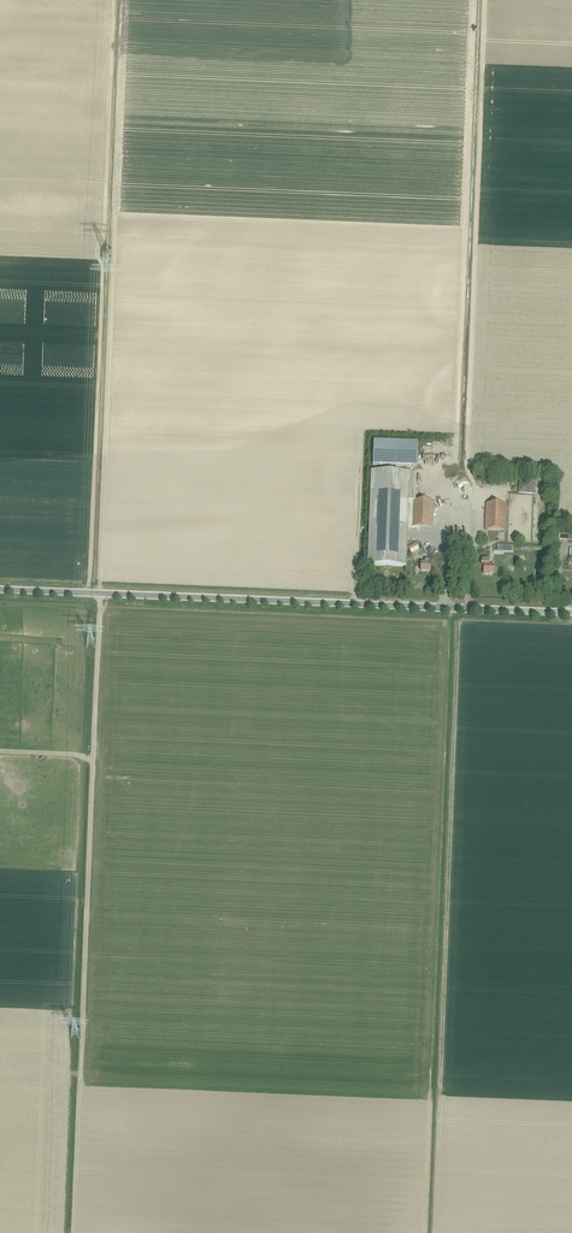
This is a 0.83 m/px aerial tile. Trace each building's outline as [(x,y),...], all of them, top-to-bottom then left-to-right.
[(374,442),(373,465),(396,466),(395,472),(402,472),(402,467),(417,467),(418,444),(374,442)] [(432,528),(433,501),(416,501),(417,473),(402,472),(395,472),(372,471),(368,564),(406,566),(408,527),(413,527),(412,527),(432,528)] [(507,487),(507,479),(483,478),(483,486),(507,487)] [(534,495),(534,484),(519,483),(518,493),(534,495)] [(505,531),(506,504),(486,504),(485,530),(505,531)] [(417,545),(409,549),(411,554),(419,550),(417,545)] [(493,574),(494,565),(489,565),(490,557),(482,557),(481,566),(484,566),(483,574),(493,574)] [(421,563),(421,572),(430,572),(431,564),(433,564),(433,558),(425,558),(424,563),(421,563)]
